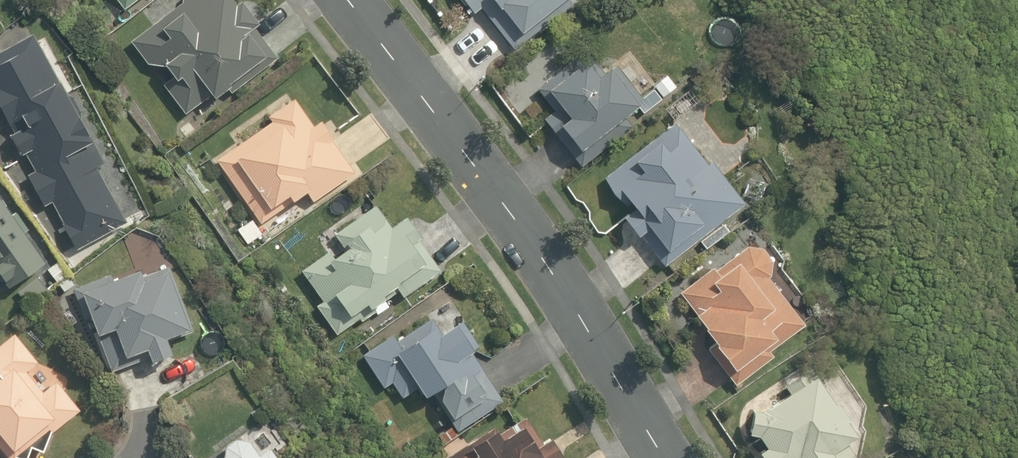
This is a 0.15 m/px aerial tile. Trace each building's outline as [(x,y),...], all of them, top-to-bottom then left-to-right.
[(124,9),(135,0),(117,0),(124,9)] [(277,57),(252,24),(257,20),(241,0),(235,5),(231,0),(182,0),(184,2),(131,42),(148,63),(163,66),(166,64),(174,74),(162,82),(185,112),(210,94),(213,98),(227,88),(230,92),(277,57)] [(573,3),(571,0),(464,0),(474,13),(481,8),(512,49),(573,3)] [(0,52),(0,107),(15,134),(11,136),(21,155),(26,153),(35,169),(27,173),(44,205),(51,202),(76,249),(126,222),(96,165),(100,163),(90,143),(92,142),(59,80),(56,81),(31,36),(0,52)] [(542,120),(580,167),(629,127),(621,117),(641,101),(613,66),(603,75),(584,52),(536,91),(552,111),(542,120)] [(677,86),(666,73),(653,84),(664,97),(677,86)] [(311,202),(355,172),(331,138),(332,137),(320,119),(311,126),(293,99),(267,117),(272,123),(217,160),(262,226),(307,195),(311,202)] [(190,121),(178,130),(183,137),(196,128),(190,121)] [(642,237),(663,266),(743,205),(711,163),(707,166),(674,122),(601,177),(623,206),(628,202),(632,208),(621,216),(639,239),(642,237)] [(10,288),(47,264),(0,194),(0,274),(10,288)] [(373,206),(334,234),(344,249),(332,258),(328,251),(300,270),(322,301),(315,306),(335,335),(397,291),(402,297),(439,271),(416,238),(419,236),(405,216),(388,228),(373,206)] [(251,219),(237,229),(248,244),(262,233),(251,219)] [(698,240),(704,248),(727,230),(722,223),(698,240)] [(707,350),(734,386),(771,357),(767,351),(801,325),(766,279),(767,277),(769,259),(761,248),(747,247),(714,273),(711,269),(679,293),(717,342),(707,350)] [(189,329),(168,269),(146,277),(143,269),(106,282),(104,276),(73,287),(85,321),(92,318),(110,368),(148,354),(151,362),(172,354),(166,337),(189,329)] [(432,396),(455,431),(501,402),(480,369),(470,353),(473,352),(470,348),(476,345),(461,321),(440,334),(429,316),(396,340),(390,333),(359,353),(381,386),(389,382),(400,397),(416,386),(425,400),(432,396)] [(79,409),(54,380),(40,391),(25,372),(36,362),(12,333),(0,342),(0,449),(7,457),(19,457),(79,409)] [(843,442),(853,436),(844,422),(841,420),(832,407),(831,404),(815,377),(811,371),(782,388),(784,393),(758,407),(752,410),(747,434),(757,436),(765,449),(759,452),(763,457),(853,457),(843,442)] [(561,454),(550,437),(537,445),(520,418),(497,432),(494,428),(446,457),(555,457),(561,454)] [(443,444),(457,434),(451,425),(437,435),(443,444)] [(269,447),(259,455),(249,441),(235,439),(225,446),(223,457),(277,457),(269,447)]
